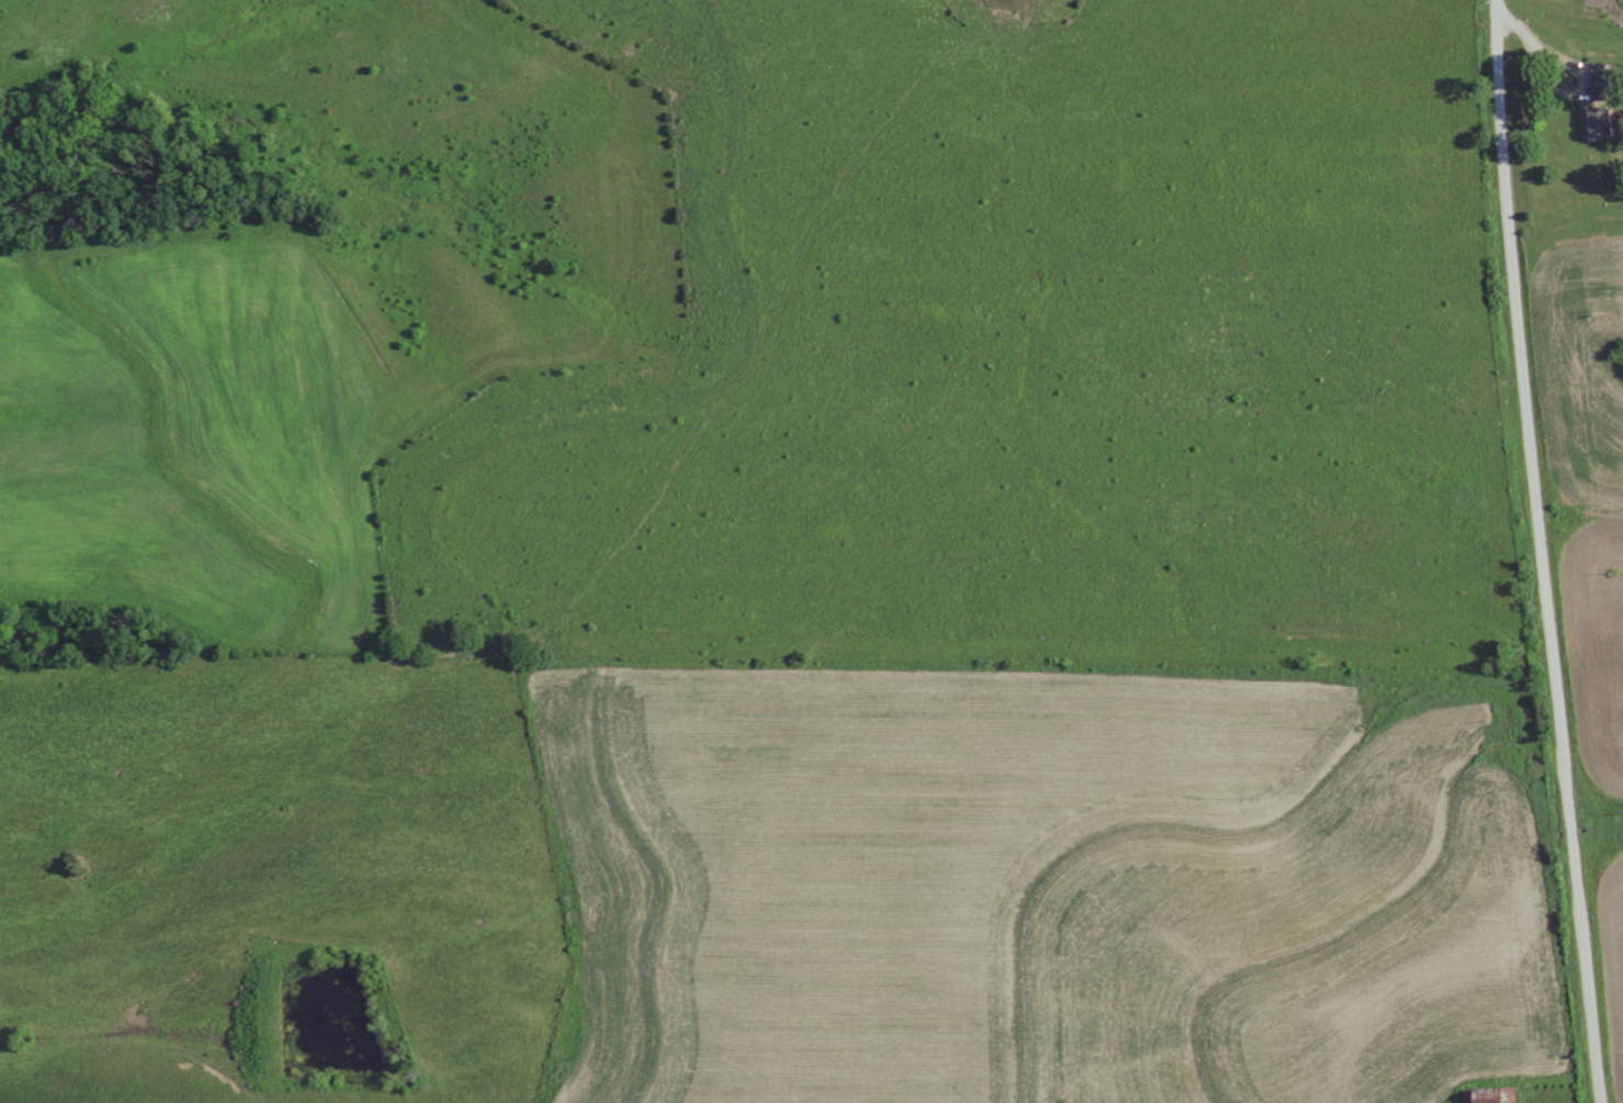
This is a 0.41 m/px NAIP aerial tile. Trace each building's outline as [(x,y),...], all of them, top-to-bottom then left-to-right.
[(1587,139),(1610,138),(1609,108),(1586,109),(1587,139)]
